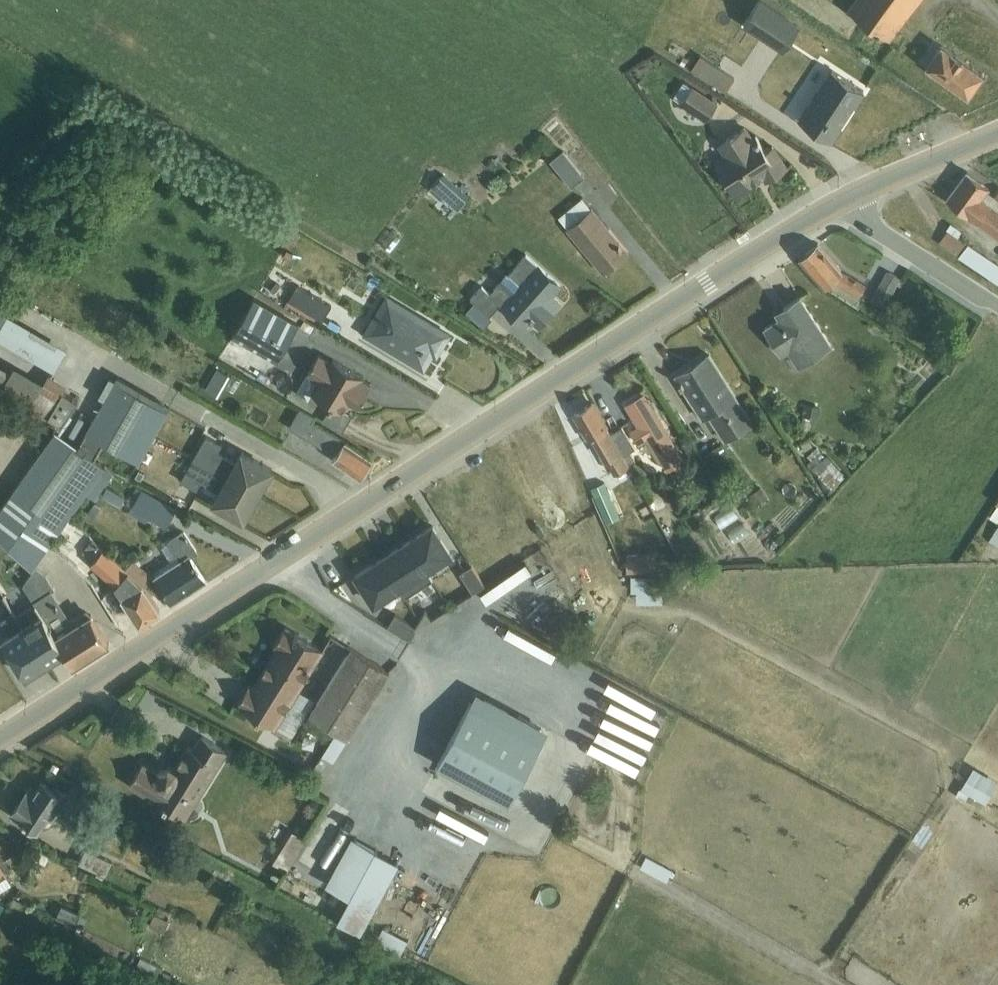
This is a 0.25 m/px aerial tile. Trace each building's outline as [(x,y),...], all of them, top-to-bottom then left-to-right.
[(893,39),(921,0),(856,0),(850,8),(893,39)] [(742,28),(786,52),(797,31),(753,7),(742,28)] [(945,45),(929,64),(971,98),(987,78),(945,45)] [(704,53),(691,68),(721,94),(734,78),(704,53)] [(799,124),(835,145),(869,86),(832,65),(799,124)] [(720,106),(694,89),(684,105),(710,121),(720,106)] [(723,154),(714,160),(721,170),(721,174),(722,178),(725,181),(728,183),(730,184),(736,193),(751,184),(752,183),(752,182),(753,181),(753,179),(752,178),(752,177),(759,173),(762,177),(763,176),(762,175),(764,173),(765,175),(773,177),(792,164),(791,163),(788,165),(775,144),(766,149),(755,132),(753,134),(747,125),(717,144),(723,154)] [(564,149),(551,160),(572,186),(585,176),(564,149)] [(947,198),(978,221),(997,236),(997,191),(995,196),(988,190),(990,187),(967,171),(947,198)] [(431,186),(429,188),(441,199),(443,196),(458,209),(469,196),(443,173),(432,186),(431,186)] [(583,197),(559,215),(604,272),(628,252),(591,207),(583,197)] [(948,229),(958,236),(963,229),(950,220),(946,227),(948,229)] [(948,229),(939,241),(997,282),(997,263),(958,236),(948,229)] [(818,243),(800,258),(825,288),(828,285),(857,302),(866,285),(843,271),(818,243)] [(475,301),(490,315),(501,303),(524,325),(530,318),(533,320),(541,325),(553,311),(544,303),(553,292),(559,284),(525,256),(509,274),(507,271),(497,282),(500,284),(491,293),(482,286),(471,298),(475,301)] [(888,271),(872,299),(884,306),(900,277),(888,271)] [(297,284),(288,299),(323,320),(332,305),(297,284)] [(544,303),(553,311),(563,301),(553,292),(544,303)] [(386,295),(364,332),(424,368),(438,345),(442,347),(450,334),(386,295)] [(787,312),(765,326),(783,354),(789,350),(800,366),(832,345),(801,296),(784,307),(787,312)] [(255,297),(232,336),(277,361),(300,323),(255,297)] [(490,315),(475,301),(466,311),(484,327),(493,317),(490,315)] [(54,371),(67,349),(24,323),(0,309),(0,339),(54,371)] [(342,412),(343,410),(349,400),(358,405),(371,384),(363,379),(365,377),(333,358),(332,360),(320,353),(308,373),(307,372),(296,391),(309,399),(312,394),(331,405),(342,412)] [(709,354),(676,375),(703,418),(708,415),(724,441),(753,423),(709,354)] [(62,425),(78,401),(63,390),(67,383),(48,372),(43,381),(15,365),(12,371),(0,365),(0,391),(62,425)] [(106,467),(94,457),(104,442),(139,462),(154,436),(167,410),(170,405),(115,373),(113,376),(110,374),(99,394),(105,398),(77,445),(56,430),(0,509),(0,537),(33,569),(50,545),(61,529),(70,517),(88,493),(106,467)] [(644,393),(627,404),(640,424),(630,430),(638,443),(646,439),(655,455),(653,456),(656,461),(659,460),(659,461),(661,460),(667,470),(686,459),(644,393)] [(624,455),(611,433),(592,402),(575,412),(583,426),(581,427),(588,438),(589,438),(608,469),(611,468),(614,473),(630,464),(624,455)] [(342,412),(331,405),(323,419),(342,431),(351,415),(343,410),(342,412)] [(301,407),(290,427),(324,447),(325,445),(337,452),(333,459),(360,477),(372,459),(314,419),(316,417),(301,407)] [(611,433),(624,455),(635,449),(622,427),(611,433)] [(194,459),(182,480),(198,488),(202,481),(219,490),(213,501),(245,519),(272,468),(241,451),(235,461),(219,452),(223,443),(207,435),(194,459)] [(825,465),(816,473),(830,488),(838,480),(825,465)] [(106,467),(88,493),(94,499),(114,472),(106,467)] [(605,482),(591,487),(606,523),(620,517),(605,482)] [(107,485),(102,493),(122,504),(127,496),(107,485)] [(650,503),(662,497),(656,485),(644,491),(650,503)] [(137,486),(127,504),(132,507),(129,512),(147,522),(150,517),(167,527),(177,509),(137,486)] [(996,501),(997,503),(989,516),(997,521),(997,498),(996,501)] [(732,507),(715,517),(722,528),(739,517),(732,507)] [(408,540),(427,570),(452,554),(433,524),(408,540)] [(989,539),(997,545),(997,524),(989,539)] [(174,563),(155,575),(172,601),(206,579),(191,556),(199,551),(186,529),(162,545),(174,563)] [(145,585),(126,568),(93,538),(82,550),(88,555),(87,557),(92,561),(90,563),(116,585),(140,622),(161,609),(145,585)] [(398,583),(400,587),(405,595),(432,578),(430,575),(427,570),(408,540),(381,557),(386,565),(393,575),(398,583)] [(657,553),(627,554),(627,561),(627,570),(657,571),(657,562),(657,553)] [(386,565),(381,557),(356,573),(358,576),(375,603),(400,587),(398,583),(393,575),(386,565)] [(126,568),(145,585),(153,576),(134,558),(126,568)] [(462,569),(460,571),(462,574),(465,578),(473,590),(475,589),(484,582),(481,577),(479,574),(472,563),(462,569)] [(36,603),(66,650),(74,664),(109,642),(88,608),(73,616),(73,615),(70,617),(52,589),(55,588),(46,574),(36,566),(30,575),(27,579),(24,583),(36,603)] [(662,575),(631,575),(631,590),(637,590),(637,602),(663,602),(662,575)] [(16,616),(47,662),(66,650),(36,603),(16,616)] [(47,662),(16,616),(15,610),(13,611),(11,612),(1,619),(10,632),(2,637),(27,675),(47,662)] [(395,611),(387,623),(408,636),(415,624),(395,611)] [(250,683),(238,702),(277,727),(325,649),(286,625),(273,645),(276,648),(253,685),(250,683)] [(352,646),(310,713),(336,729),(322,753),(334,760),(390,670),(352,646)] [(476,689),(438,762),(510,800),(548,727),(499,701),(476,689)] [(144,760),(130,784),(187,816),(229,750),(202,733),(192,746),(187,743),(173,764),(170,762),(159,765),(157,768),(144,760)] [(955,794),(955,795),(965,801),(969,793),(986,803),(992,793),(967,777),(961,788),(959,787),(955,794)] [(31,785),(13,811),(40,829),(49,816),(53,820),(70,795),(56,785),(53,788),(43,780),(37,789),(31,785)] [(288,826),(269,857),(288,868),(307,837),(288,826)] [(142,829),(135,844),(158,854),(165,840),(142,829)] [(12,882),(6,871),(12,868),(5,857),(16,851),(4,833),(0,835),(0,890),(12,882)] [(352,834),(326,883),(349,895),(337,917),(362,930),(399,861),(352,834)] [(86,846),(79,861),(106,874),(113,860),(86,846)] [(647,854),(641,866),(667,880),(674,868),(647,854)] [(63,902),(57,915),(84,928),(89,914),(81,910),(81,912),(63,902)] [(383,926),(376,940),(400,953),(408,939),(383,926)] [(141,955),(137,963),(156,973),(160,964),(141,955)]
